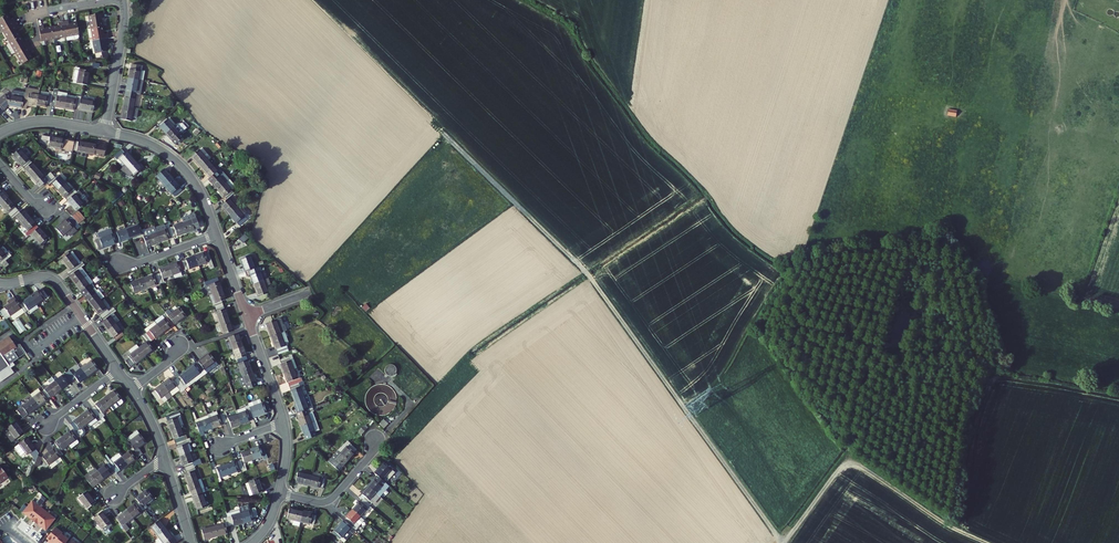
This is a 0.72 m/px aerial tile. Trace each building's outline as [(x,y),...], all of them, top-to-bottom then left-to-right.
[(1,21),(7,31),(20,24),(18,19),(15,21),(11,15),(1,21)] [(105,23),(105,17),(90,20),(92,32),(103,31),(102,23),(105,23)] [(80,34),(79,26),(71,27),(71,23),(66,24),(68,40),(81,38),(80,34)] [(7,31),(14,43),(24,38),(20,30),(23,28),(20,24),(7,31)] [(55,42),(68,40),(66,24),(61,25),(62,29),(53,30),(55,42)] [(43,43),(55,42),(53,30),(47,31),(46,27),(41,28),(43,43)] [(104,38),(103,31),(92,32),(93,45),(108,43),(107,38),(104,38)] [(14,43),(21,54),(34,47),(31,42),(28,44),(24,38),(14,43)] [(109,48),(108,43),(93,45),(95,58),(101,57),(102,62),(108,61),(106,48),(109,48)] [(27,65),(37,60),(33,52),(36,51),(34,47),(21,54),(27,65)] [(130,71),(128,81),(139,83),(140,73),(141,69),(132,68),(131,72),(130,71)] [(75,87),(86,89),(88,75),(78,73),(75,87)] [(140,97),(142,84),(139,83),(128,81),(125,95),(136,97),(140,97)] [(134,110),(136,97),(125,95),(123,108),(134,110)] [(24,98),(23,103),(22,113),(25,114),(26,109),(35,111),(37,100),(24,98)] [(46,101),(37,100),(35,111),(44,112),(44,109),(48,110),(50,100),(46,99),(46,101)] [(5,100),(0,104),(0,110),(3,114),(4,115),(8,111),(22,113),(23,103),(5,100)] [(64,103),(50,100),(48,110),(53,111),(52,112),(62,114),(64,103)] [(74,104),(64,103),(62,114),(72,116),(73,112),(77,112),(79,103),(74,102),(74,104)] [(93,105),(79,103),(77,112),(77,113),(91,116),(93,105)] [(123,108),(120,122),(131,124),(134,110),(123,108)] [(947,116),(956,118),(957,111),(948,110),(947,116)] [(173,130),(164,120),(156,127),(159,130),(158,130),(165,138),(173,130)] [(173,144),(175,148),(183,141),(180,138),(183,135),(177,127),(173,130),(165,138),(171,146),(173,144)] [(76,156),(77,147),(78,146),(53,141),(51,152),(75,157),(76,156)] [(77,147),(76,156),(91,159),(94,149),(82,146),(82,148),(77,147)] [(113,152),(94,149),(91,159),(111,163),(113,152)] [(188,159),(198,169),(206,162),(197,151),(188,159)] [(23,153),(15,159),(24,170),(32,163),(23,153)] [(125,156),(118,162),(121,166),(122,164),(128,172),(137,165),(130,157),(128,159),(125,156)] [(206,176),(208,179),(215,172),(206,162),(198,169),(205,177),(206,176)] [(26,173),(33,181),(41,174),(32,163),(24,170),(27,173),(26,173)] [(146,175),(137,165),(128,172),(137,182),(146,175)] [(208,184),(215,191),(223,184),(217,177),(218,176),(215,172),(208,179),(211,182),(208,184)] [(41,174),(33,181),(39,188),(47,182),(41,174)] [(164,174),(156,181),(166,192),(174,185),(164,174)] [(47,182),(49,185),(57,179),(55,176),(47,182)] [(59,181),(57,179),(49,185),(52,188),(55,186),(61,193),(69,186),(62,178),(59,181)] [(223,198),(225,201),(227,199),(232,194),(223,184),(215,191),(222,199),(223,198)] [(180,192),(174,185),(166,192),(175,202),(182,196),(179,193),(180,192)] [(78,197),(69,186),(61,193),(67,201),(68,200),(71,203),(78,197)] [(3,206),(11,199),(4,192),(3,192),(1,190),(0,191),(0,203),(3,206)] [(87,199),(82,194),(78,197),(71,203),(70,204),(79,215),(74,219),(81,228),(87,222),(80,214),(91,204),(89,202),(90,201),(87,198),(87,199)] [(17,207),(11,199),(3,206),(12,217),(19,211),(16,207),(17,207)] [(219,207),(228,217),(236,210),(227,199),(225,201),(219,207)] [(238,227),(246,220),(236,210),(228,217),(235,225),(235,224),(238,227)] [(21,213),(19,211),(12,217),(14,220),(17,217),(23,225),(31,219),(25,211),(21,213)] [(37,226),(31,219),(23,225),(32,236),(40,230),(37,226)] [(194,223),(185,226),(189,236),(198,233),(196,230),(200,229),(197,219),(193,221),(194,223)] [(75,230),(69,222),(58,231),(65,239),(75,230)] [(185,226),(172,231),(175,240),(180,239),(180,240),(189,236),(185,226)] [(142,227),(129,232),(133,242),(146,238),(144,232),(142,227)] [(40,229),(40,230),(32,236),(42,247),(49,240),(40,229)] [(146,238),(150,249),(153,248),(154,249),(163,246),(159,235),(157,229),(148,233),(147,231),(144,232),(146,238)] [(172,231),(159,235),(163,246),(172,242),(172,241),(175,240),(172,231)] [(133,242),(129,232),(116,237),(120,246),(124,244),(124,245),(133,242)] [(243,244),(248,238),(244,234),(239,240),(243,244)] [(116,237),(98,243),(102,253),(120,247),(120,246),(116,237)] [(3,247),(0,249),(0,260),(0,261),(1,260),(5,264),(10,259),(12,258),(3,247)] [(82,261),(86,259),(80,251),(77,254),(82,261)] [(82,261),(77,254),(69,260),(77,271),(85,265),(88,263),(86,259),(82,261)] [(247,270),(251,269),(256,267),(251,254),(242,258),(247,270)] [(205,256),(197,259),(201,269),(209,266),(210,268),(213,265),(210,257),(206,259),(205,256)] [(14,264),(10,259),(5,264),(8,268),(14,264)] [(189,263),(185,265),(188,274),(201,269),(197,259),(189,262),(189,263)] [(88,268),(85,265),(77,271),(74,274),(76,277),(82,285),(91,278),(85,271),(88,268)] [(181,265),(172,268),(176,279),(177,283),(186,279),(185,275),(188,274),(185,265),(181,266),(181,265)] [(251,273),(254,282),(264,279),(261,270),(262,269),(261,267),(260,267),(259,266),(256,267),(251,269),(247,270),(248,274),(251,273)] [(160,273),(161,278),(163,283),(176,279),(172,268),(160,273)] [(259,295),(269,292),(266,285),(271,283),(269,277),(264,279),(254,282),(259,295)] [(97,286),(91,278),(82,285),(88,293),(89,292),(91,295),(99,289),(102,287),(99,284),(97,286)] [(157,278),(148,281),(152,292),(165,287),(163,283),(161,278),(157,279),(157,278)] [(219,284),(217,280),(205,284),(207,288),(206,288),(209,297),(213,295),(223,292),(220,283),(219,284)] [(152,292),(148,281),(135,286),(139,296),(152,292)] [(43,288),(34,294),(41,303),(49,298),(50,300),(54,297),(48,289),(44,291),(43,288)] [(101,292),(99,289),(91,295),(93,298),(93,299),(98,307),(107,300),(111,298),(105,290),(101,292)] [(226,301),(223,292),(213,295),(217,305),(213,306),(215,310),(224,307),(222,303),(226,301)] [(27,300),(23,303),(26,307),(31,315),(36,312),(33,308),(41,303),(34,294),(26,299),(27,300)] [(23,303),(19,296),(15,299),(17,301),(8,307),(14,315),(26,307),(23,303)] [(115,311),(107,300),(98,307),(104,314),(104,313),(107,317),(114,312),(115,311)] [(41,303),(33,308),(36,312),(43,307),(41,303)] [(9,319),(14,315),(8,307),(3,310),(9,319)] [(225,311),(224,307),(215,310),(220,323),(230,319),(226,310),(225,311)] [(182,308),(171,316),(177,323),(178,324),(188,316),(182,308)] [(107,322),(113,329),(122,322),(114,312),(107,317),(109,320),(107,322)] [(171,316),(160,324),(167,333),(174,327),(173,326),(177,323),(171,316)] [(234,332),(230,319),(220,323),(224,335),(234,332)] [(280,333),(275,320),(265,323),(270,336),(280,333)] [(122,322),(113,329),(119,337),(119,336),(122,340),(130,334),(122,322)] [(149,332),(155,340),(158,338),(159,338),(167,333),(160,324),(149,332)] [(284,331),(280,333),(270,336),(273,345),(274,345),(278,355),(287,352),(283,342),(287,340),(284,331)] [(150,341),(143,346),(150,355),(157,350),(152,342),(155,340),(149,332),(146,335),(150,341)] [(229,338),(234,351),(244,347),(241,338),(239,338),(238,335),(229,338)] [(16,343),(11,336),(0,343),(0,355),(16,343)] [(11,366),(5,356),(16,349),(18,351),(17,351),(21,357),(27,353),(21,344),(18,346),(16,343),(0,355),(0,373),(11,366)] [(134,348),(136,351),(133,354),(139,363),(150,355),(143,346),(141,343),(134,348)] [(234,351),(239,363),(248,360),(246,356),(247,356),(244,347),(234,351)] [(201,362),(210,374),(222,365),(213,353),(201,361),(201,362)] [(294,369),(289,355),(280,359),(281,363),(280,363),(283,373),(294,369)] [(18,363),(21,367),(30,360),(28,356),(18,363)] [(97,358),(89,363),(97,371),(103,366),(97,358)] [(239,363),(243,376),(254,372),(249,360),(248,360),(239,363)] [(199,363),(190,369),(197,378),(205,372),(207,376),(210,374),(201,362),(199,363)] [(89,363),(85,366),(92,375),(97,371),(89,363)] [(85,366),(78,372),(75,367),(71,370),(77,378),(80,375),(83,380),(92,375),(85,366)] [(177,374),(180,378),(186,386),(189,390),(193,387),(190,383),(197,378),(190,369),(184,375),(181,371),(177,374)] [(283,373),(286,382),(288,381),(289,386),(299,382),(294,369),(283,373)] [(71,370),(60,378),(66,387),(74,381),(74,380),(77,378),(71,370)] [(205,372),(197,378),(200,382),(207,376),(205,372)] [(249,390),(258,387),(256,382),(257,381),(254,372),(243,376),(249,390)] [(60,378),(57,375),(52,379),(55,382),(48,387),(54,394),(58,392),(58,393),(66,387),(60,378)] [(174,377),(167,383),(173,392),(181,386),(183,389),(184,390),(186,392),(189,390),(186,386),(180,378),(176,381),(174,377)] [(193,387),(200,382),(197,378),(190,383),(193,387)] [(303,396),(299,382),(289,386),(290,390),(289,390),(293,399),(303,396)] [(158,393),(164,401),(166,404),(177,395),(173,392),(167,383),(159,389),(156,391),(158,393)] [(177,395),(177,396),(184,390),(183,389),(181,386),(173,392),(177,395)] [(38,395),(44,404),(52,398),(51,397),(54,394),(48,387),(38,395)] [(108,396),(115,405),(126,396),(119,387),(108,396)] [(44,404),(38,395),(26,404),(32,412),(44,404)] [(115,405),(108,396),(100,402),(101,403),(98,405),(104,413),(115,405)] [(308,408),(303,396),(293,399),(297,412),(305,409),(308,408)] [(265,402),(252,407),(255,416),(255,418),(269,413),(265,402)] [(100,416),(104,413),(98,405),(94,408),(94,407),(86,413),(93,422),(96,425),(103,420),(100,416)] [(248,411),(239,414),(243,424),(252,421),(251,418),(255,416),(252,407),(248,409),(248,411)] [(297,417),(300,426),(310,422),(305,409),(297,412),(296,412),(298,417),(297,417)] [(173,419),(176,428),(186,425),(181,411),(174,414),(172,415),(174,418),(173,419)] [(239,414),(231,417),(229,411),(225,412),(228,421),(232,420),(235,427),(243,424),(239,414)] [(225,422),(228,421),(225,412),(212,417),(216,427),(225,424),(225,422)] [(93,422),(86,413),(75,421),(79,427),(85,435),(86,435),(89,433),(90,431),(90,428),(88,425),(93,422)] [(216,427),(212,417),(200,422),(204,433),(204,434),(209,432),(208,430),(216,427)] [(28,430),(19,419),(8,428),(16,439),(28,430)] [(306,440),(315,436),(314,432),(319,430),(315,420),(310,422),(300,426),(304,436),(305,435),(306,440)] [(379,425),(384,429),(388,424),(384,420),(379,425)] [(181,437),(182,441),(191,437),(186,425),(176,428),(180,437),(181,437)] [(75,428),(67,434),(74,443),(85,435),(79,427),(76,429),(75,428)] [(140,447),(140,449),(151,439),(141,427),(134,433),(137,437),(134,440),(140,447)] [(62,444),(59,447),(65,455),(68,452),(66,449),(74,443),(67,434),(59,440),(62,444)] [(40,446),(32,435),(24,442),(30,450),(32,452),(35,451),(41,458),(43,454),(44,451),(40,446)] [(183,445),(186,454),(195,451),(191,437),(182,441),(184,445),(183,445)] [(142,457),(137,450),(140,447),(134,440),(131,442),(135,448),(127,454),(134,463),(142,457)] [(338,450),(341,453),(350,442),(347,440),(338,450)] [(24,442),(19,445),(26,453),(30,450),(24,442)] [(350,442),(341,453),(349,460),(356,453),(355,452),(358,449),(350,442)] [(262,445),(253,448),(257,458),(265,455),(266,459),(270,457),(266,444),(262,446),(262,445)] [(59,447),(59,446),(47,454),(54,463),(65,455),(59,447)] [(247,458),(243,459),(246,468),(250,467),(248,461),(257,458),(253,448),(244,451),(247,458)] [(338,450),(328,461),(339,471),(342,467),(343,468),(349,460),(341,453),(338,450)] [(199,460),(195,451),(186,454),(191,467),(200,464),(205,463),(203,458),(199,460)] [(119,467),(122,472),(126,468),(127,469),(134,463),(127,454),(120,460),(118,457),(114,460),(119,467)] [(65,455),(54,463),(57,466),(68,458),(65,455)] [(239,460),(230,463),(234,473),(246,468),(243,459),(239,461),(239,460)] [(103,468),(109,477),(117,470),(119,467),(114,460),(103,468)] [(222,467),(218,469),(219,472),(221,478),(234,473),(230,463),(221,466),(222,467)] [(385,463),(375,473),(379,477),(387,483),(389,481),(386,477),(393,470),(385,463)] [(190,472),(193,482),(203,478),(200,469),(202,468),(200,464),(191,467),(192,471),(190,472)] [(12,477),(3,465),(0,467),(0,485),(12,477)] [(92,477),(98,484),(101,482),(102,483),(109,477),(103,468),(95,474),(92,471),(89,474),(92,477)] [(396,473),(393,470),(386,477),(389,481),(396,473)] [(309,486),(312,475),(299,472),(296,483),(309,486)] [(326,479),(312,475),(309,486),(318,488),(319,487),(323,488),(326,479)] [(267,490),(262,476),(252,480),(257,493),(267,490)] [(198,490),(199,494),(208,491),(206,487),(210,486),(207,477),(203,478),(193,482),(197,491),(198,490)] [(390,486),(387,483),(379,477),(370,487),(378,494),(384,487),(387,489),(390,486)] [(257,493),(252,480),(248,482),(253,495),(257,493)] [(141,495),(144,499),(150,507),(154,504),(151,501),(159,496),(152,487),(141,495)] [(372,501),(378,494),(370,487),(361,497),(364,500),(372,507),(375,510),(378,507),(372,501)] [(387,489),(384,487),(378,494),(381,497),(387,489)] [(82,495),(91,507),(99,500),(90,488),(82,495)] [(198,495),(203,507),(212,504),(208,491),(199,494),(198,495)] [(132,507),(139,516),(150,507),(144,499),(141,502),(140,501),(132,507)] [(363,518),(372,507),(364,500),(354,510),(363,518)] [(43,506),(36,501),(26,512),(34,518),(43,506)] [(255,507),(245,510),(248,520),(258,517),(257,514),(261,513),(258,504),(254,505),(255,507)] [(51,512),(43,506),(34,518),(42,524),(51,512)] [(125,513),(122,516),(128,524),(139,516),(132,507),(125,513)] [(116,520),(107,509),(99,516),(107,527),(116,520)] [(245,510),(232,514),(234,522),(238,521),(239,523),(248,520),(245,510)] [(303,514),(289,510),(287,520),(292,522),(300,524),(303,514)] [(366,521),(363,518),(354,510),(348,517),(349,518),(347,522),(354,528),(356,530),(358,527),(360,528),(361,527),(360,526),(364,522),(365,522),(366,521)] [(59,518),(51,512),(42,524),(49,530),(59,518)] [(229,521),(220,523),(223,534),(232,531),(230,524),(234,522),(232,514),(228,515),(229,521)] [(311,516),(303,514),(300,524),(313,527),(316,518),(311,517),(311,516)] [(165,517),(157,523),(166,535),(175,529),(165,517)] [(345,538),(354,528),(347,522),(346,521),(336,531),(345,538)] [(220,523),(206,527),(209,538),(223,534),(220,523)] [(175,529),(166,535),(172,542),(180,542),(185,539),(182,536),(180,537),(175,529)] [(73,540),(66,534),(60,542),(71,542),(73,540)]
